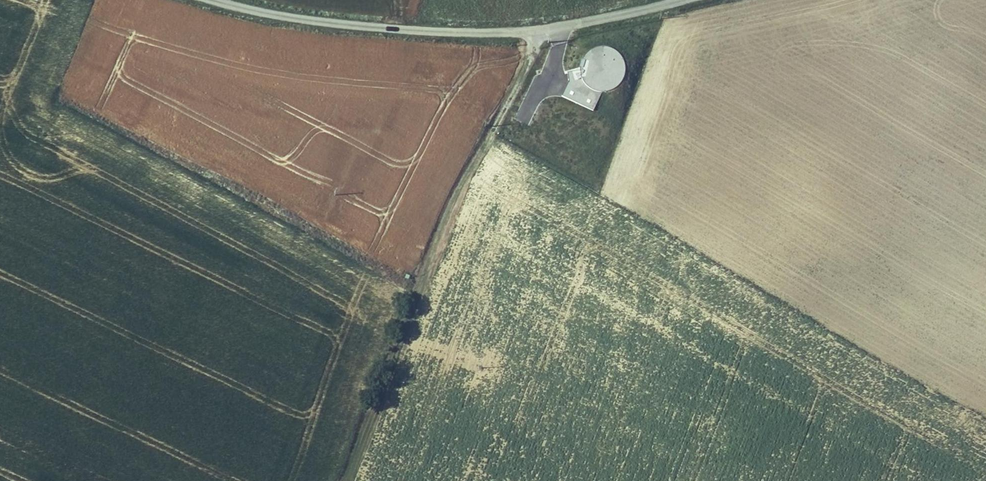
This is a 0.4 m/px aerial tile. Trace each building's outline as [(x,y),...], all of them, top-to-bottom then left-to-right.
[(611,85),(610,73),(623,72),(622,48),(584,50),(586,87),(611,85)] [(567,93),(579,97),(583,84),(571,80),(567,93)] [(607,133),(604,139),(614,143),(616,138),(607,133)] [(594,166),(600,169),(607,157),(600,153),(594,166)]
